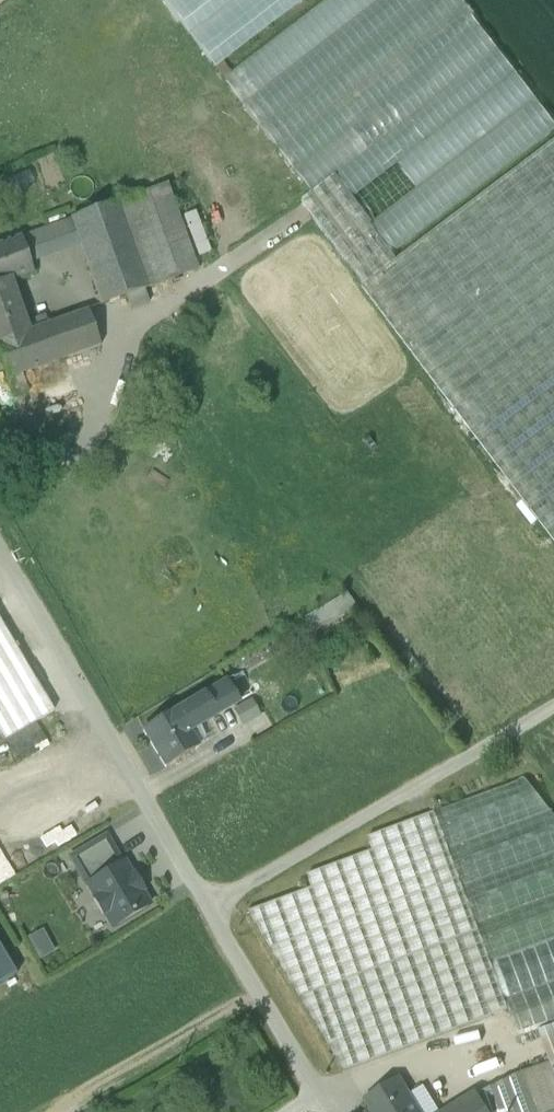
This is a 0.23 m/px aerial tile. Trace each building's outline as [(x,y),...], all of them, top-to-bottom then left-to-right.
[(214,69),(304,0),(161,0),(214,69)] [(222,79),(370,272),(553,131),(553,125),(460,0),(324,0),(222,79)] [(165,186),(116,203),(147,290),(196,272),(165,186)] [(147,290),(116,203),(71,220),(102,306),(125,297),(144,291),(147,290)] [(0,245),(0,284),(9,281),(9,282),(33,273),(20,238),(0,245)] [(0,284),(0,343),(27,333),(25,326),(9,282),(9,281),(0,284)] [(144,291),(125,297),(130,311),(149,304),(144,291)] [(87,311),(49,325),(61,361),(100,347),(87,311)] [(45,317),(25,326),(27,333),(49,325),(48,322),(47,323),(45,317)] [(0,343),(0,360),(7,380),(21,375),(61,361),(49,325),(27,333),(0,343)] [(21,375),(7,380),(14,397),(28,392),(21,375)] [(358,607),(348,593),(276,636),(284,651),(358,607)] [(0,622),(0,733),(5,741),(53,713),(0,622)] [(244,701),(231,679),(218,687),(231,708),(244,701)] [(218,687),(205,695),(218,716),(231,708),(218,687)] [(205,695),(175,713),(188,734),(218,716),(205,695)] [(259,706),(237,716),(247,737),(269,727),(259,706)] [(175,713),(174,711),(142,729),(164,767),(196,748),(188,734),(175,713)] [(435,813),(435,814),(479,932),(491,964),(553,940),(553,816),(525,780),(435,813)] [(435,814),(368,838),(373,852),(307,876),(312,889),(249,913),(300,998),(479,932),(435,814)] [(123,864),(87,886),(95,899),(93,901),(102,916),(105,915),(113,928),(148,907),(140,893),(143,891),(134,876),(131,878),(123,864)] [(27,935),(38,959),(53,952),(42,928),(27,935)] [(479,932),(300,998),(345,1073),(508,1012),(491,964),(479,932)] [(491,964),(508,1012),(518,1040),(539,1032),(553,1026),(553,940),(491,964)] [(0,951),(0,986),(12,979),(16,977),(0,951)] [(539,1032),(551,1063),(553,1062),(553,1026),(539,1032)] [(523,1074),(537,1111),(553,1111),(553,1080),(548,1064),(523,1074)] [(476,1096),(487,1111),(537,1111),(523,1074),(476,1096)] [(399,1080),(365,1101),(372,1111),(418,1111),(399,1080)] [(454,1111),(487,1111),(476,1096),(454,1111)]
